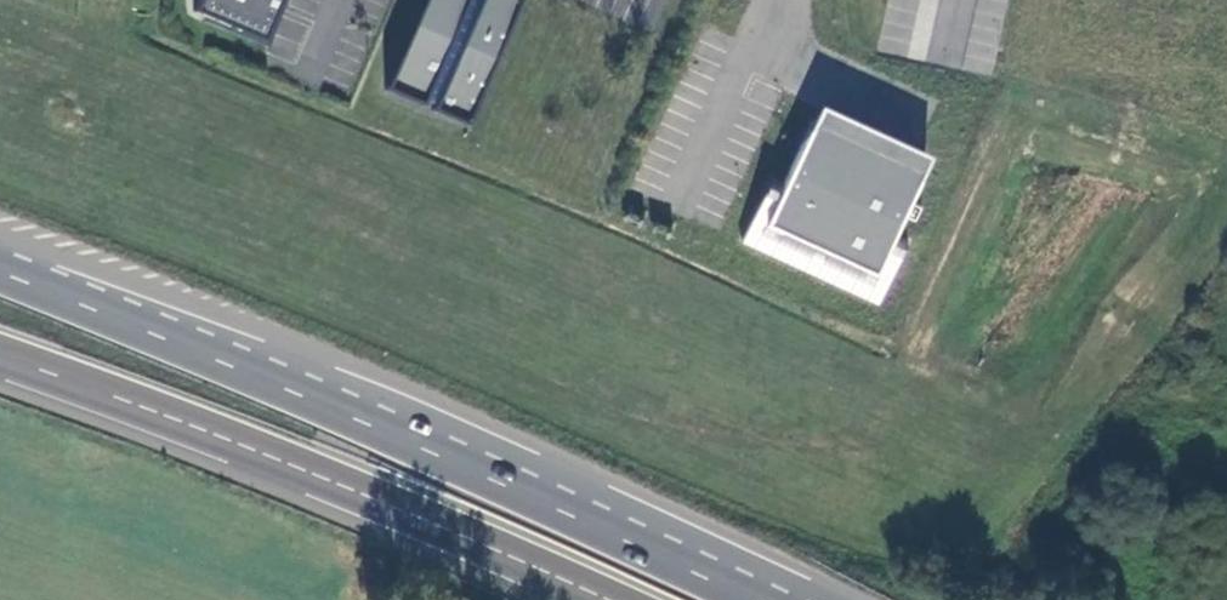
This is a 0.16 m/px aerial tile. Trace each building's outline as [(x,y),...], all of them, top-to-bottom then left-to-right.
[(198,1),(193,12),(265,42),(283,0),(198,0),(198,1)] [(325,0),(285,0),(265,47),(323,70),(338,32),(316,23),(325,0)] [(385,90),(466,125),(521,0),(424,0),(385,90)] [(1226,16),(1226,0),(1192,0),(1226,16)] [(871,309),(874,304),(903,241),(890,235),(926,160),(816,109),(780,183),(767,177),(735,245),(871,309)]
